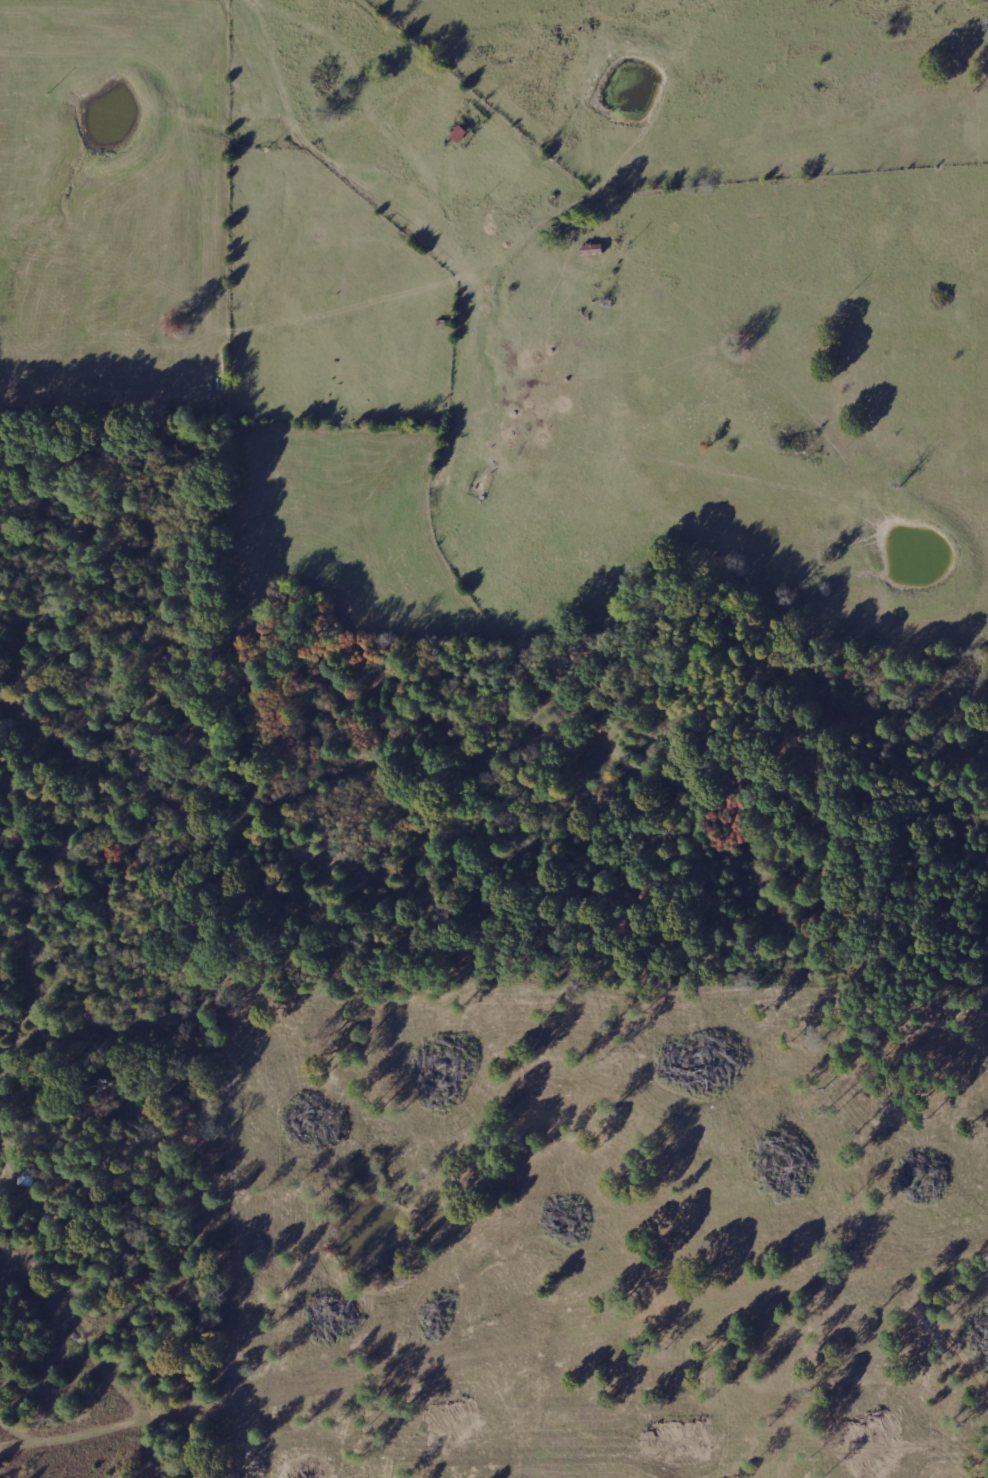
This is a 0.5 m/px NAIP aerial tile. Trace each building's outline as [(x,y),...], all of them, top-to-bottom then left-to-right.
[(470,132),(462,125),(451,136),(459,143),(470,132)]
